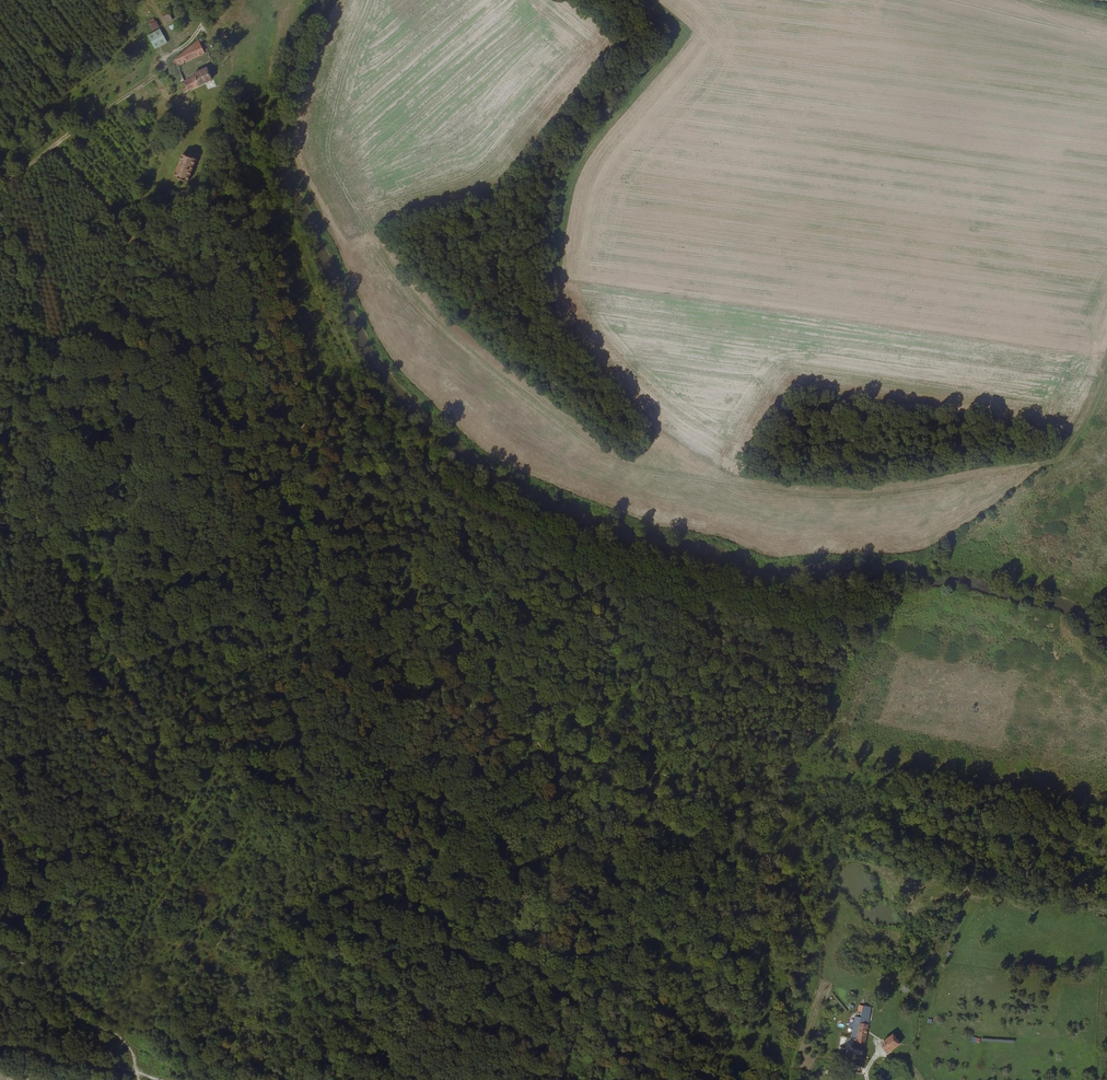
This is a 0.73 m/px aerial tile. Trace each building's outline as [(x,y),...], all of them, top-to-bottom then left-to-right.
[(156,14),(153,17),(152,18),(165,35),(171,31),(157,13),(156,14)] [(142,24),(140,26),(138,28),(151,45),(157,41),(143,23),(142,24)] [(221,27),(217,29),(221,38),(226,35),(221,27)] [(194,39),(170,55),(174,61),(172,62),(174,66),(176,64),(175,63),(200,53),(194,39)] [(181,76),(179,71),(177,72),(178,76),(176,77),(180,86),(207,74),(205,68),(204,65),(201,66),(200,64),(191,70),(192,71),(181,76)] [(182,153),(174,177),(189,181),(196,158),(182,153)] [(871,1007),(862,1005),(856,1042),(865,1044),(871,1007)] [(892,1032),(882,1040),(884,1043),(881,1045),(887,1052),(900,1043),(892,1032)]
